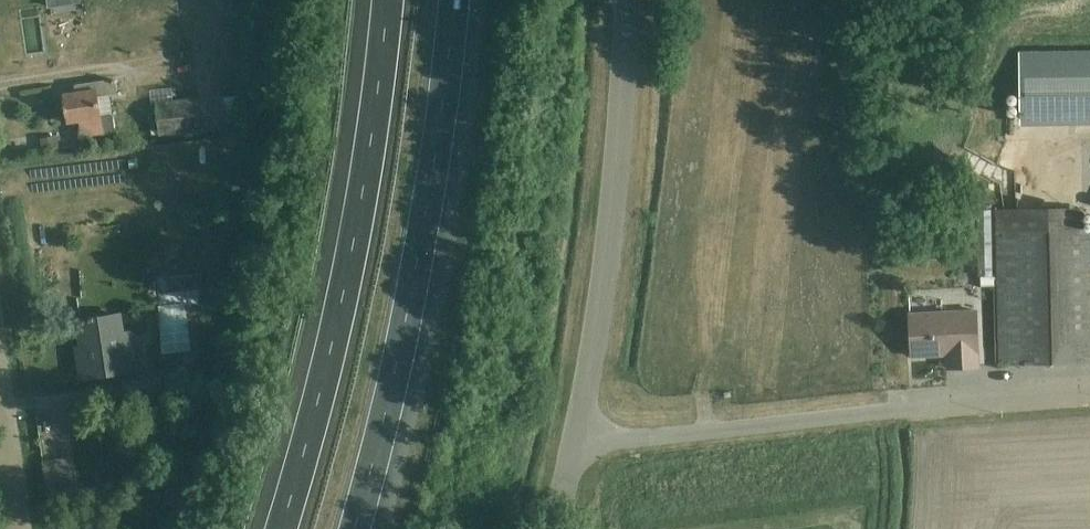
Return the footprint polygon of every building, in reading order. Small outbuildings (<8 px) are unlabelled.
[(24,13),(30,40),(42,37),(36,10),(24,13)] [(1019,51),(1021,126),(1089,124),(1089,50),(1019,51)] [(79,121),(82,136),(115,131),(113,116),(110,94),(118,93),(116,79),(76,85),(77,92),(64,94),(68,123),(79,121)] [(227,129),(227,127),(244,125),(242,94),(224,96),(156,102),(160,135),(227,129)] [(40,137),(42,149),(60,147),(58,135),(40,137)] [(997,232),(1001,366),(1089,363),(1089,230),(1088,209),(997,210),(997,232)] [(992,210),(978,210),(979,276),(982,276),(994,276),(992,210)] [(198,283),(204,283),(203,275),(185,277),(187,290),(198,288),(198,283)] [(995,285),(995,276),(994,276),(982,276),(982,285),(995,285)] [(934,298),(934,287),(900,288),(900,298),(934,298)] [(186,291),(157,292),(157,339),(187,338),(186,291)] [(912,356),(947,355),(957,354),(958,367),(979,366),(978,344),(976,310),(910,314),(912,356)] [(118,314),(81,320),(86,356),(81,357),(84,378),(133,370),(130,350),(124,351),(118,314)] [(125,399),(163,394),(160,374),(122,379),(125,399)]
